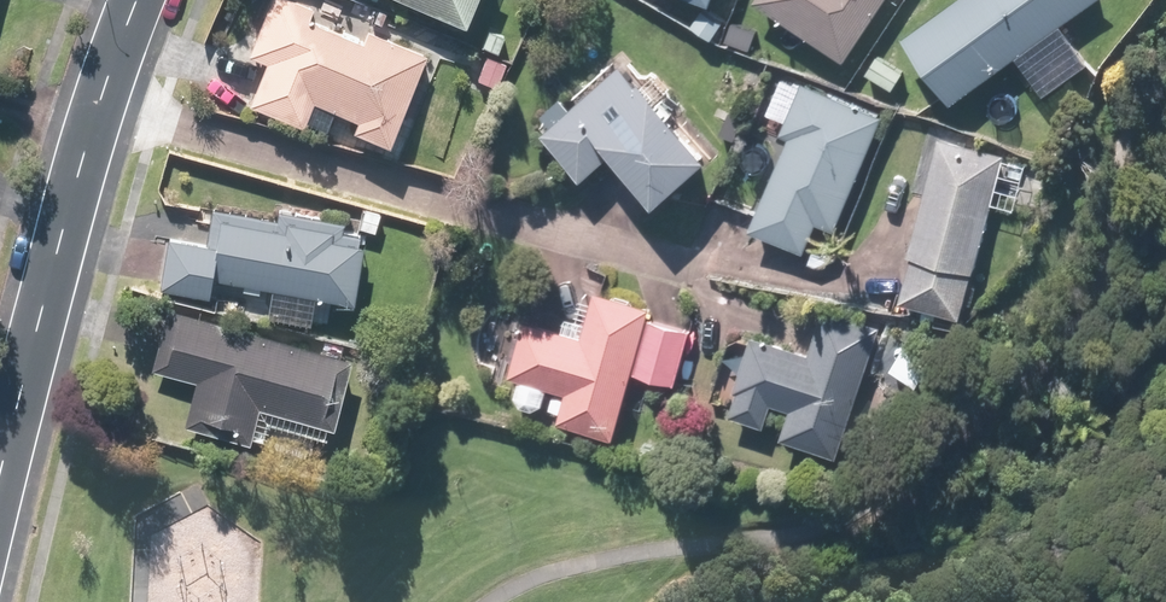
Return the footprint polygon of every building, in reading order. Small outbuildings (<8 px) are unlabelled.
[(364,43),(309,22),(315,8),(295,0),(271,0),(248,57),(265,63),(248,107),(304,129),(314,105),(358,121),(353,134),(390,149),(427,56),(368,32),(364,43)] [(465,27),(476,0),(400,0),(465,27)] [(847,63),(888,0),(757,0),(755,2),(847,63)] [(953,105),(1099,0),(957,0),(905,38),(953,105)] [(621,67),(542,136),(583,182),(613,156),(658,207),(711,161),(642,83),(638,87),(621,67)] [(838,233),(885,117),(804,84),(782,134),(791,138),(751,231),(806,253),(818,225),(838,233)] [(909,258),(912,259),(900,303),(963,319),(974,274),(975,274),(1006,155),(939,138),(909,258)] [(278,209),(276,220),(211,208),(205,246),(169,240),(160,291),(210,300),(213,281),(354,306),(365,246),(357,245),(359,235),(342,232),(344,221),(278,209)] [(653,309),(595,293),(582,338),(525,322),(509,378),(566,394),(558,423),(616,440),(634,374),(677,386),(693,332),(650,320),(653,309)] [(767,429),(774,406),(792,411),(782,441),(838,459),(881,328),(825,310),(810,354),(753,335),(734,392),(738,393),(730,417),(767,429)] [(334,430),(353,357),(168,311),(152,370),(195,381),(183,427),(249,444),(258,410),(334,430)]
